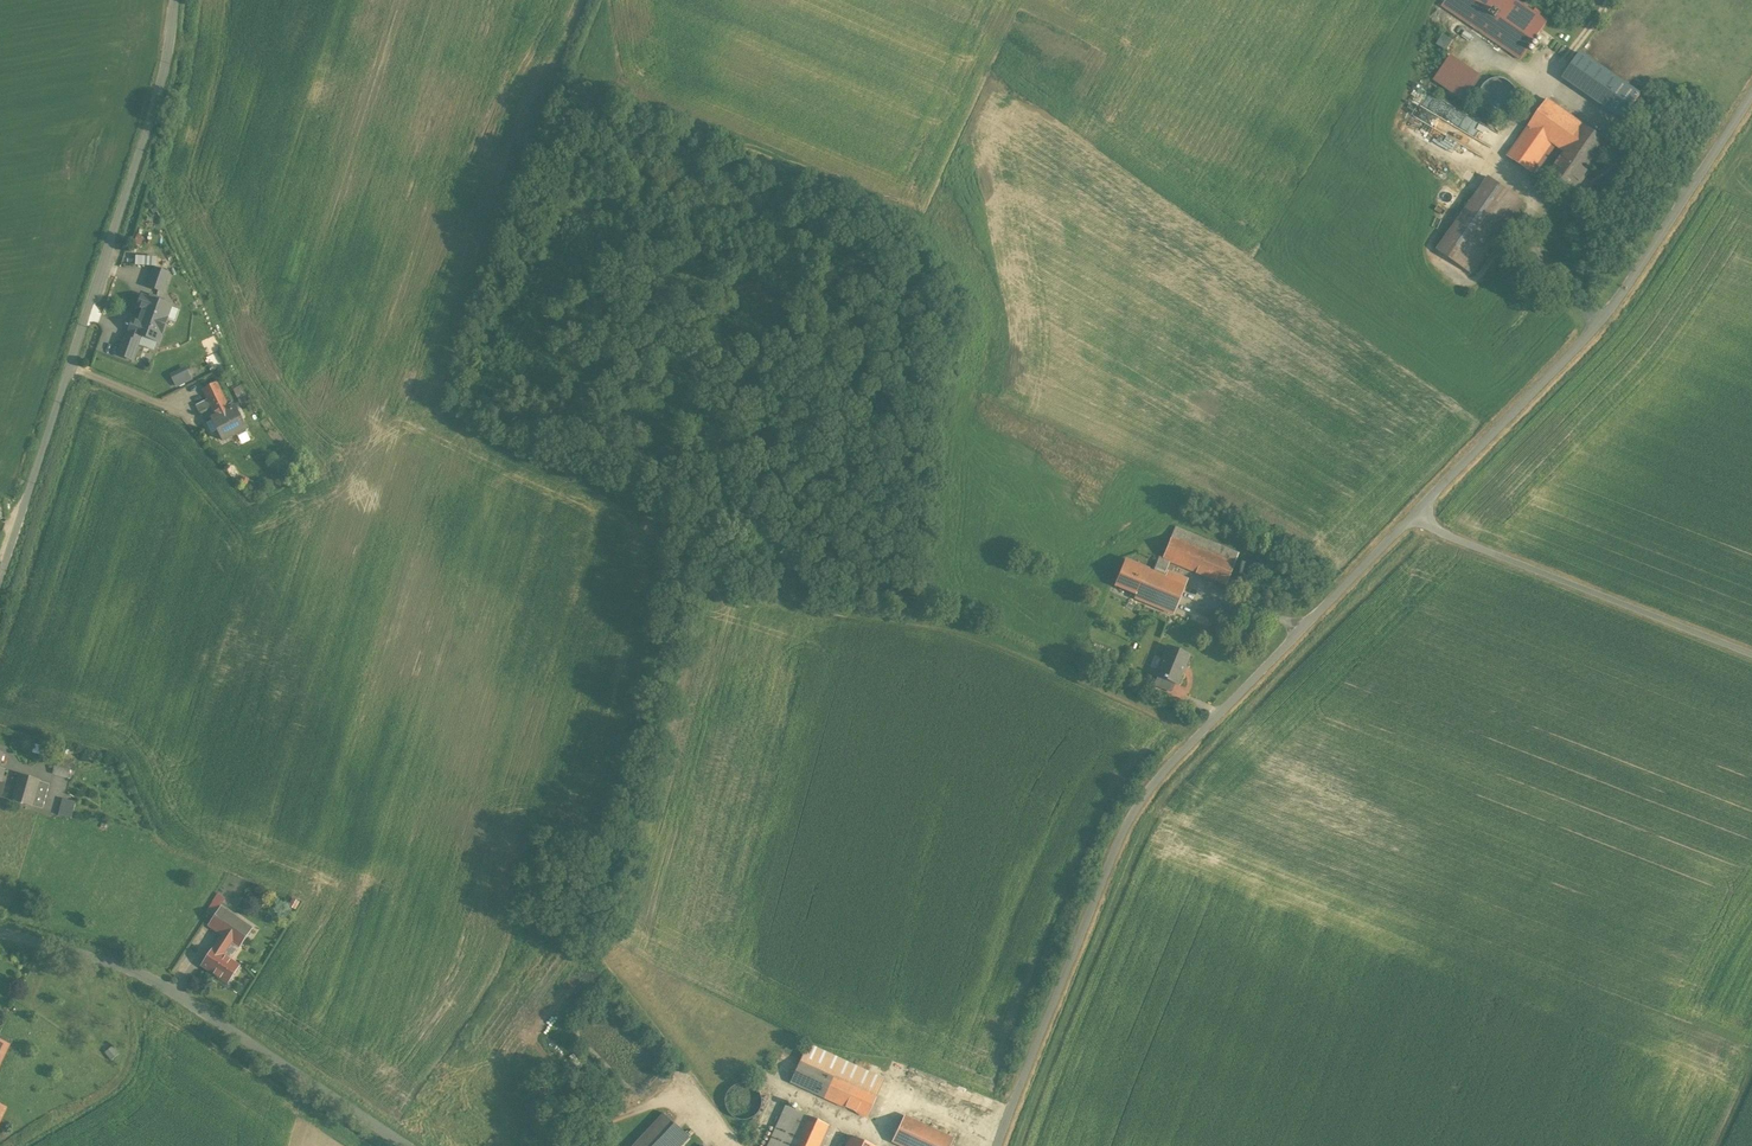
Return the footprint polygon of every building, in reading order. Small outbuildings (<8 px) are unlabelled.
[(1444,5),(1520,58),(1545,22),(1513,0),(1448,0),(1444,5)] [(1639,95),(1579,53),(1562,77),(1623,119),(1639,95)] [(1451,56),(1435,78),(1464,98),(1479,76),(1451,56)] [(1515,103),(1516,96),(1514,89),(1510,84),(1504,80),(1497,79),(1491,80),(1485,84),(1481,90),(1480,97),(1481,104),(1485,110),(1491,114),(1498,115),(1505,113),(1511,109),(1515,103)] [(1493,142),(1499,127),(1426,93),(1419,107),(1493,142)] [(1608,143),(1548,100),(1508,157),(1531,172),(1551,142),(1564,152),(1548,174),(1573,192),(1580,183),(1581,184),(1583,180),(1582,179),(1608,143)] [(1489,178),(1437,250),(1471,274),(1523,202),(1489,178)] [(154,268),(148,286),(161,290),(167,273),(154,268)] [(170,306),(150,299),(146,309),(166,317),(170,306)] [(181,306),(171,303),(170,306),(166,317),(176,320),(181,306)] [(166,317),(146,309),(137,334),(158,341),(158,340),(166,317)] [(176,320),(166,317),(158,340),(168,344),(176,320)] [(138,343),(124,338),(118,355),(132,360),(138,343)] [(176,345),(165,351),(175,369),(186,363),(176,345)] [(173,373),(179,386),(196,378),(190,365),(173,373)] [(216,382),(202,388),(208,399),(221,392),(216,382)] [(243,384),(236,387),(243,402),(250,399),(243,384)] [(228,405),(221,392),(208,399),(212,407),(213,410),(209,412),(223,440),(246,429),(233,402),(228,405)] [(208,399),(195,405),(199,413),(212,407),(208,399)] [(1238,554),(1175,528),(1162,558),(1162,559),(1169,562),(1225,585),(1238,554)] [(1165,577),(1163,576),(1169,562),(1162,559),(1162,558),(1158,557),(1152,572),(1125,560),(1115,586),(1136,594),(1134,598),(1173,614),(1187,579),(1167,571),(1165,577)] [(1168,647),(1156,675),(1158,676),(1155,683),(1156,685),(1170,691),(1172,690),(1175,683),(1176,684),(1180,674),(1181,674),(1183,673),(1185,668),(1185,666),(1184,665),(1188,655),(1168,647)] [(72,762),(59,759),(55,773),(68,776),(72,762)] [(38,779),(20,774),(12,801),(31,806),(38,780),(38,779)] [(49,784),(38,780),(31,806),(42,809),(49,784)] [(61,814),(74,817),(79,801),(65,797),(61,814)] [(253,928),(221,906),(209,925),(222,934),(233,941),(241,946),(253,928)] [(571,922),(557,918),(555,928),(569,931),(571,922)] [(222,934),(201,965),(228,982),(239,965),(224,955),(233,941),(222,934)] [(0,1039),(0,1064),(10,1044),(0,1039)] [(883,1079),(807,1044),(800,1060),(876,1095),(883,1079)] [(108,1051),(113,1059),(121,1053),(116,1046),(108,1051)] [(876,1095),(800,1060),(790,1081),(866,1116),(876,1095)] [(760,1108),(761,1101),(760,1094),(756,1088),(750,1084),(743,1083),(735,1084),(729,1088),(726,1094),(724,1101),(726,1108),(730,1114),(736,1118),(743,1120),(750,1118),(756,1114),(760,1108)] [(767,1145),(791,1145),(805,1115),(785,1105),(767,1145)] [(632,1145),(680,1145),(689,1137),(663,1113),(632,1145)] [(791,1145),(817,1145),(827,1125),(805,1115),(791,1145)] [(903,1115),(891,1141),(901,1145),(949,1145),(952,1138),(903,1115)] [(845,1145),(874,1145),(850,1135),(845,1145)]
